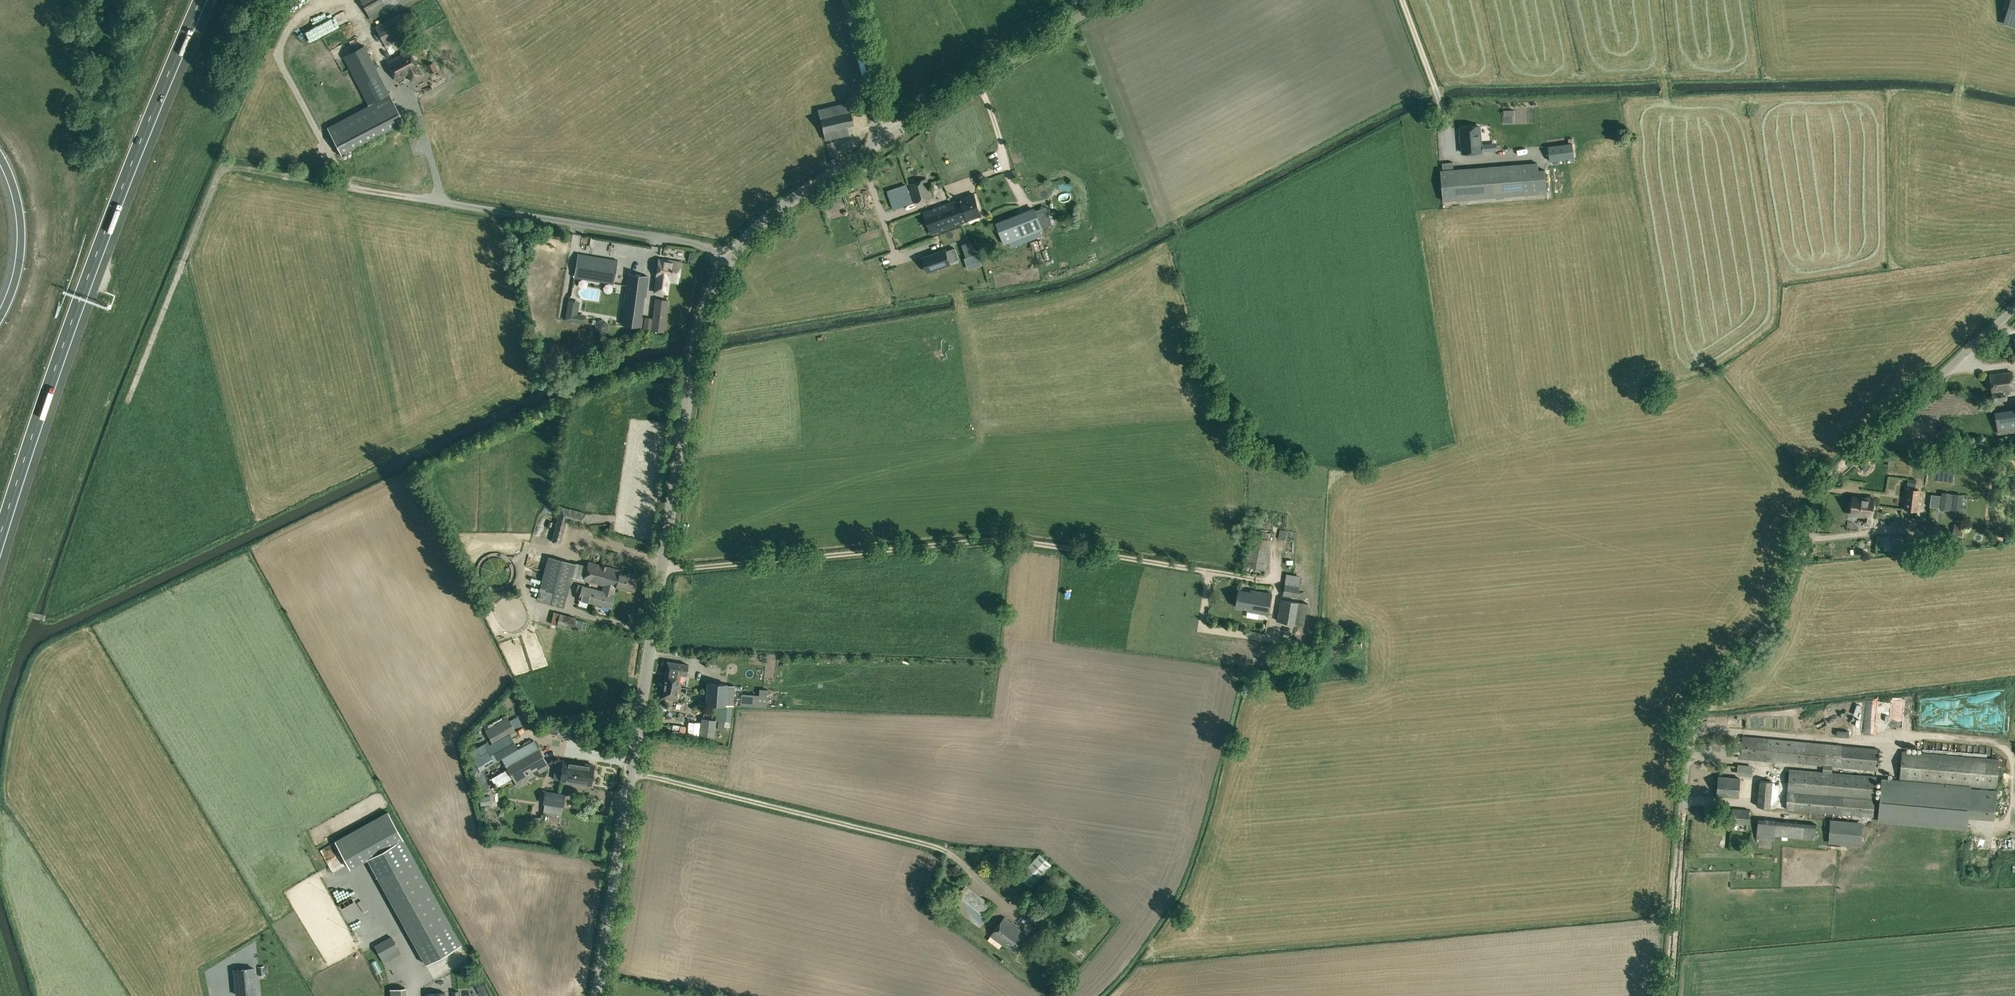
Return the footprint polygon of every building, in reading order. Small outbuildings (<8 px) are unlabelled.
[(373,20),(410,0),(362,0),(373,20)] [(2003,24),(2014,27),(2014,0),(2010,0),(2003,24)] [(411,34),(399,12),(375,26),(385,45),(406,33),(407,36),(411,34)] [(342,56),(368,104),(390,93),(365,45),(342,56)] [(411,80),(421,74),(418,68),(408,49),(400,53),(401,54),(387,62),(396,79),(408,73),(411,80)] [(426,65),(430,73),(437,69),(433,61),(426,65)] [(327,127),(342,154),(405,121),(390,94),(327,127)] [(849,134),(847,126),(854,125),(850,111),(848,103),(819,110),(821,118),(824,132),(825,132),(827,140),(849,134)] [(1481,152),(1479,126),(1461,127),(1463,153),(1481,152)] [(827,144),(830,155),(830,157),(837,155),(833,142),(827,144)] [(1567,146),(1546,149),(1547,159),(1568,156),(1567,146)] [(1454,173),(1454,171),(1453,162),(1442,163),(1443,174),(1454,173)] [(1442,200),(1540,193),(1547,193),(1545,169),(1538,169),(1537,164),(1454,171),(1454,173),(1443,174),(1440,175),(1442,200)] [(914,203),(933,197),(928,178),(908,184),(914,203)] [(924,211),(933,239),(940,237),(943,245),(973,235),(968,220),(981,216),(974,194),(961,198),(924,211)] [(1041,221),(1037,211),(1036,207),(998,221),(1006,242),(1043,227),(1041,221)] [(1030,242),(1033,251),(1039,249),(1037,240),(1030,242)] [(970,243),(961,246),(965,259),(975,255),(970,243)] [(945,249),(922,257),(927,272),(929,271),(930,273),(938,271),(937,268),(950,264),(945,249)] [(574,278),(614,284),(618,259),(578,253),(574,278)] [(658,258),(655,280),(653,293),(668,294),(670,281),(678,282),(681,261),(658,258)] [(649,276),(627,273),(620,324),(642,327),(643,317),(641,316),(644,296),(646,297),(649,276)] [(664,332),(668,300),(655,298),(653,318),(644,317),(643,329),(664,332)] [(587,315),(578,314),(580,302),(569,300),(566,320),(586,323),(587,315)] [(609,329),(609,324),(606,321),(601,321),(597,324),(597,329),(601,333),(606,333),(609,329)] [(2004,391),(2014,389),(2013,388),(2014,387),(2014,378),(2012,378),(2011,371),(1989,374),(1992,392),(1993,402),(2005,400),(2004,391)] [(1927,464),(1944,466),(1945,455),(1928,453),(1927,464)] [(1907,489),(1904,508),(1917,510),(1919,490),(1907,489)] [(1950,496),(1950,494),(1942,493),(1942,496),(1931,495),(1930,507),(1940,508),(1940,509),(1948,510),(1948,507),(1952,508),(1952,510),(1960,511),(1962,495),(1954,494),(1953,497),(1950,496)] [(1870,524),(1872,512),(1874,498),(1867,497),(1867,498),(1853,496),(1850,515),(1863,517),(1863,523),(1870,524)] [(561,506),(552,541),(560,544),(566,521),(582,526),(586,513),(561,506)] [(1952,535),(1962,536),(1963,524),(1953,523),(1952,535)] [(1911,547),(1926,549),(1927,539),(1922,539),(1922,540),(1912,539),(1912,537),(1905,536),(1903,550),(1910,551),(1911,547)] [(564,607),(566,599),(576,564),(548,556),(537,600),(564,607)] [(603,585),(616,588),(616,587),(618,587),(618,589),(621,589),(623,588),(633,591),(637,575),(620,571),(621,569),(588,560),(583,580),(603,585)] [(1300,585),(1285,583),(1283,596),(1297,598),(1300,585)] [(578,599),(609,607),(612,608),(615,594),(616,588),(603,585),(602,590),(582,585),(578,584),(576,591),(580,592),(578,599)] [(1251,589),(1251,591),(1239,589),(1236,607),(1248,609),(1247,611),(1268,615),(1272,593),(1251,589)] [(1308,603),(1280,599),(1276,620),(1305,625),(1308,603)] [(717,664),(718,655),(710,654),(709,663),(717,664)] [(667,661),(663,684),(681,686),(681,682),(679,682),(680,674),(687,675),(688,664),(667,661)] [(707,682),(706,693),(705,703),(726,705),(727,695),(727,684),(707,682)] [(681,686),(663,684),(661,697),(676,699),(677,690),(680,691),(681,686)] [(740,706),(760,707),(760,695),(767,695),(767,689),(759,689),(759,695),(741,693),(740,706)] [(730,721),(732,707),(717,705),(715,720),(718,720),(717,729),(723,729),(724,720),(730,721)] [(1879,712),(1873,712),(1874,727),(1882,727),(1881,706),(1879,706),(1879,712)] [(519,720),(524,730),(534,725),(529,715),(519,720)] [(698,735),(706,736),(714,737),(716,720),(700,718),(698,735)] [(583,722),(571,739),(579,744),(591,727),(583,722)] [(569,735),(570,728),(543,725),(542,733),(557,735),(557,734),(569,735)] [(1738,754),(1738,757),(1876,770),(1878,748),(1743,736),(1741,754),(1738,754)] [(547,763),(539,749),(534,741),(503,758),(510,771),(516,780),(547,763)] [(1992,818),(1995,788),(1998,759),(1902,750),(1899,780),(1884,778),(1880,821),(1967,828),(1968,816),(1992,818)] [(590,784),(593,765),(564,760),(561,780),(590,784)] [(1792,808),(1794,809),(1872,816),(1876,776),(1789,768),(1787,791),(1786,809),(1792,810),(1792,808)] [(1739,778),(1719,776),(1717,795),(1738,797),(1739,778)] [(1757,806),(1771,807),(1771,801),(1779,801),(1781,781),(1759,780),(1757,806)] [(565,793),(544,790),(542,803),(563,806),(565,793)] [(486,796),(479,797),(480,805),(488,804),(486,796)] [(1731,823),(1748,824),(1750,809),(1732,808),(1731,823)] [(1814,839),(1816,827),(1816,823),(1758,818),(1756,839),(1774,841),(1775,836),(1814,839)] [(1863,824),(1832,822),(1830,832),(1830,839),(1861,842),(1863,824)] [(412,856),(403,840),(368,859),(377,876),(412,856)] [(1019,876),(1031,887),(1051,865),(1039,853),(1019,876)] [(461,944),(412,856),(377,876),(425,964),(461,944)] [(979,927),(995,906),(966,884),(950,904),(979,927)] [(1029,935),(1005,917),(991,935),(1015,954),(1029,935)] [(1037,944),(1047,933),(1041,927),(1031,938),(1037,944)] [(391,937),(374,945),(381,958),(390,953),(392,958),(400,953),(391,937)] [(255,993),(253,968),(234,970),(236,994),(255,993)]
